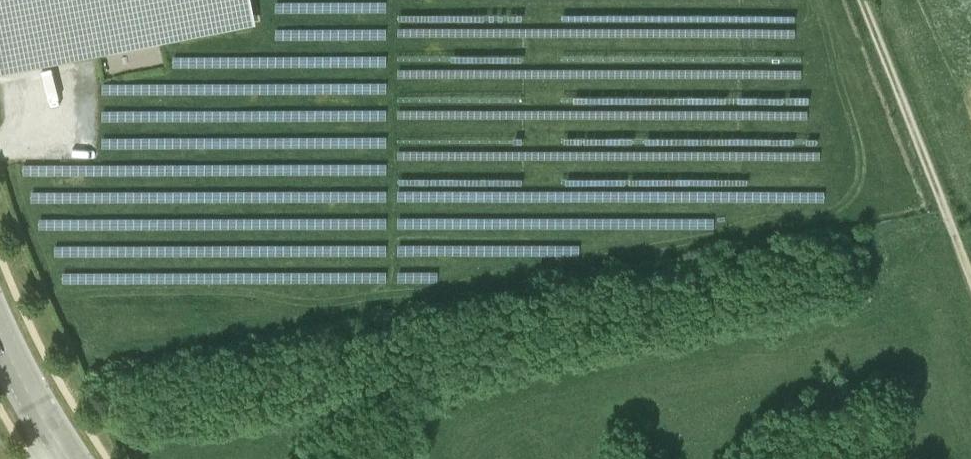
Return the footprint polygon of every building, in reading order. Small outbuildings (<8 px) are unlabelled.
[(247,0),(0,0),(0,74),(252,27),(247,0)]
